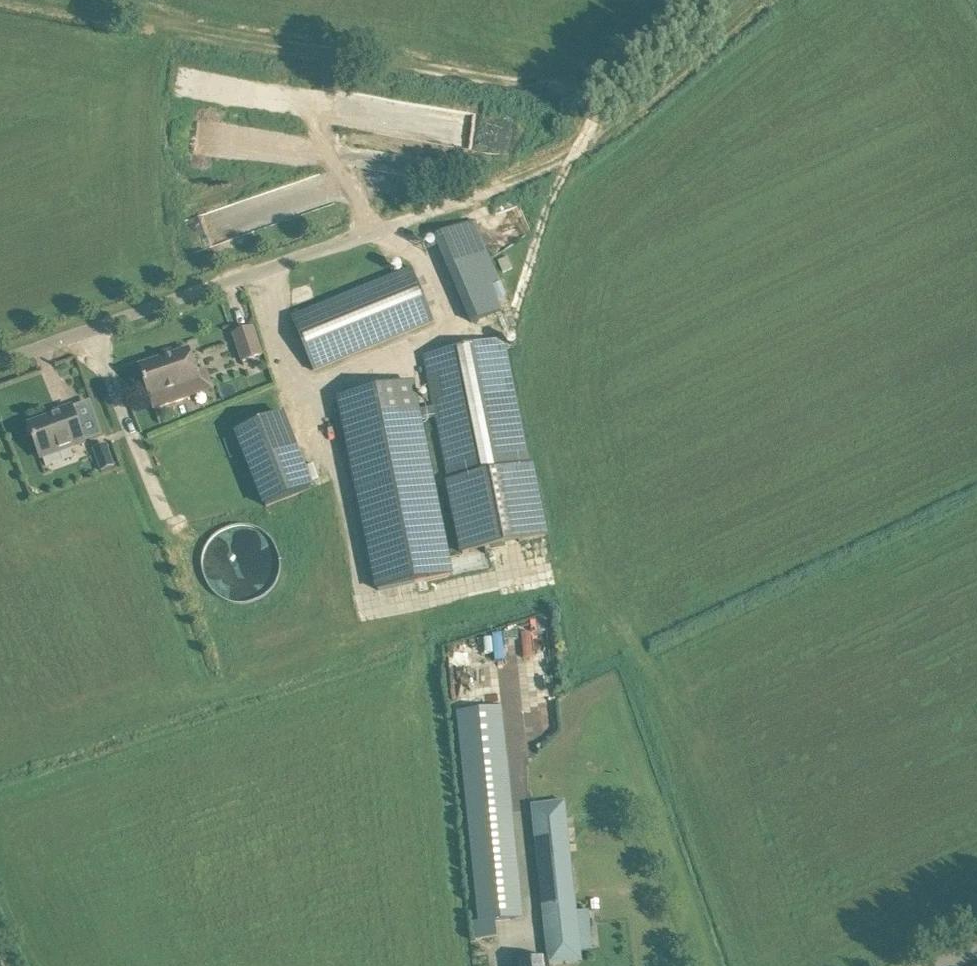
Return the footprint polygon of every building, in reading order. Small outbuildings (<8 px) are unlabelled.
[(514,150),(517,121),(473,115),(469,145),(514,150)] [(493,313),(488,302),(497,299),(491,284),(498,281),(472,220),(435,236),(472,322),(493,313)] [(507,254),(497,258),(502,270),(512,266),(507,254)] [(314,371),(434,321),(412,268),(292,318),(314,371)] [(501,282),(493,285),(500,300),(507,296),(501,282)] [(263,354),(254,328),(233,335),(243,361),(263,354)] [(418,411),(420,421),(437,417),(449,481),(448,481),(463,553),(546,537),(531,464),(529,465),(504,339),(424,355),(435,407),(418,411)] [(190,350),(140,367),(154,409),(187,398),(184,389),(201,383),(190,350)] [(418,411),(412,382),(339,397),(378,590),(451,575),(420,421),(418,411)] [(58,415),(29,425),(41,458),(85,443),(72,407),(57,412),(58,415)] [(266,506),(312,489),(282,413),(237,431),(266,506)] [(115,466),(107,443),(94,448),(103,470),(115,466)] [(199,539),(217,606),(282,589),(264,522),(199,539)] [(501,705),(457,710),(479,921),(474,922),(476,940),(498,938),(496,921),(523,918),(501,705)] [(564,800),(533,804),(538,858),(547,941),(579,937),(576,911),(574,894),(570,854),(569,847),(568,839),(564,800)]
